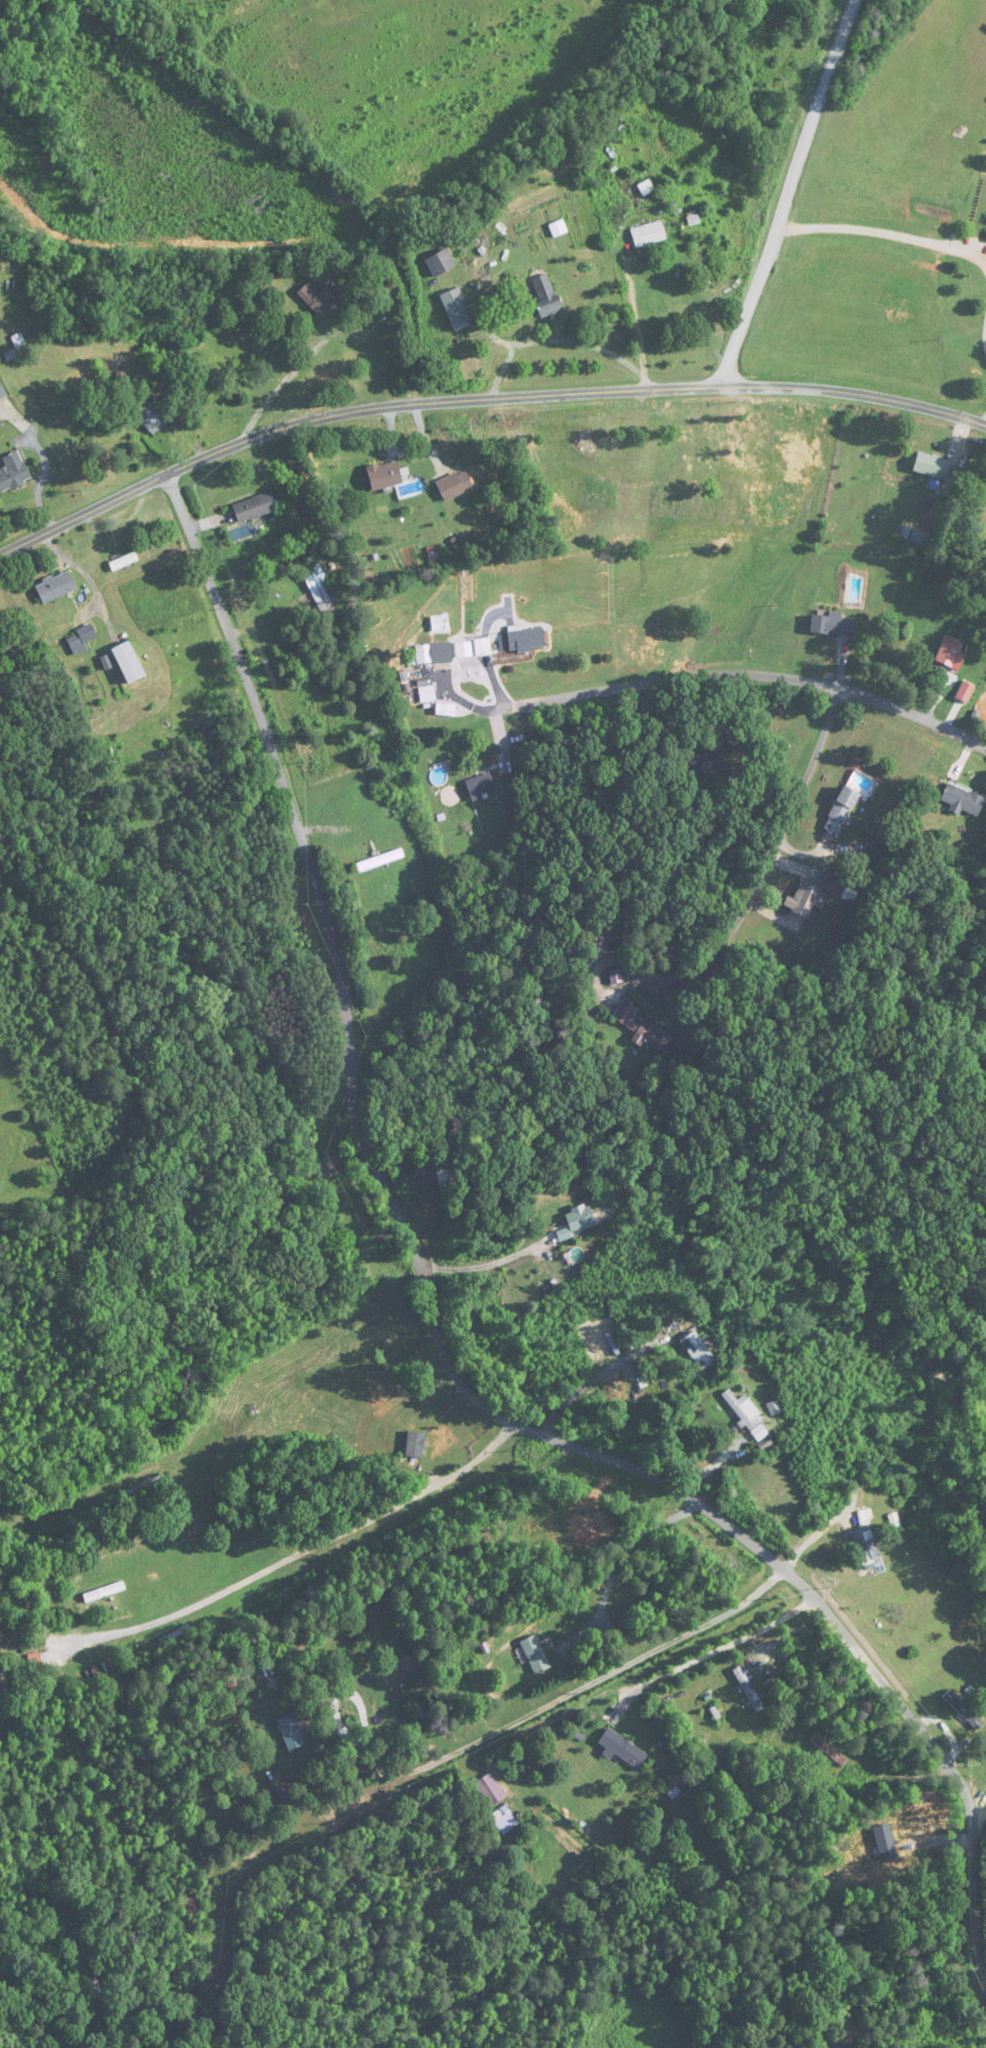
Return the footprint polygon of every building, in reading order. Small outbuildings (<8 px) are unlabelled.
[(631,230),(637,249),(668,239),(662,220),(631,230)] [(434,278),(456,266),(446,249),(424,260),(434,278)] [(530,280),(542,318),(562,311),(550,273),(530,280)] [(328,284),(318,293),(308,282),(297,294),(319,315),(339,295),(328,284)] [(440,295),(455,332),(474,324),(459,287),(440,295)] [(151,396),(133,410),(153,436),(171,422),(151,396)] [(0,471),(0,492),(30,482),(21,451),(2,458),(6,469),(0,471)] [(951,460),(919,452),(913,472),(945,481),(951,460)] [(402,485),(399,462),(368,466),(371,490),(402,485)] [(466,471),(437,481),(443,501),(473,490),(466,471)] [(239,524),(278,510),(272,492),(232,505),(239,524)] [(110,564),(113,572),(138,560),(134,553),(110,564)] [(320,616),(339,608),(321,564),(302,572),(320,616)] [(44,605),(77,588),(68,570),(35,587),(44,605)] [(810,634),(853,638),(855,620),(841,619),(841,613),(829,611),(829,616),(812,614),(810,634)] [(448,631),(446,617),(431,619),(433,632),(448,631)] [(66,635),(72,650),(98,640),(92,624),(66,635)] [(507,633),(511,655),(547,649),(543,627),(507,633)] [(963,643),(946,636),(934,662),(959,672),(966,655),(959,652),(963,643)] [(146,676),(129,641),(111,650),(128,685),(146,676)] [(452,664),(451,643),(415,645),(416,666),(452,664)] [(955,699),(967,704),(976,686),(964,680),(955,699)] [(419,688),(420,703),(435,701),(434,686),(419,688)] [(465,781),(471,799),(496,791),(490,773),(465,781)] [(948,783),(940,802),(979,817),(985,798),(948,783)] [(860,794),(845,786),(822,827),(838,836),(860,794)] [(356,864),(359,873),(405,858),(402,849),(356,864)] [(587,931),(587,952),(612,952),(612,931),(587,931)] [(612,1019),(636,1032),(633,1039),(663,1055),(674,1034),(645,1018),(644,1020),(635,1015),(640,1007),(623,999),(612,1019)] [(458,1183),(451,1160),(434,1165),(441,1188),(458,1183)] [(575,1232),(594,1226),(586,1204),(567,1211),(575,1232)] [(680,1342),(701,1370),(715,1360),(694,1331),(680,1342)] [(723,1394),(755,1443),(769,1434),(748,1400),(740,1405),(730,1389),(723,1394)] [(423,1459),(425,1433),(407,1432),(405,1458),(423,1459)] [(872,1524),(870,1510),(858,1512),(861,1527),(872,1524)] [(884,1563),(875,1538),(865,1541),(861,1530),(849,1535),(863,1571),(884,1563)] [(128,1594),(127,1586),(87,1591),(88,1599),(128,1594)] [(535,1674),(550,1667),(535,1634),(520,1641),(535,1674)] [(753,1706),(761,1702),(740,1666),(732,1671),(753,1706)] [(953,1706),(973,1727),(981,1719),(960,1699),(953,1706)] [(288,1751),(305,1745),(293,1713),(276,1719),(288,1751)] [(638,1769),(648,1755),(608,1727),(598,1742),(638,1769)] [(841,1768),(847,1761),(816,1733),(810,1740),(841,1768)] [(520,1823),(501,1798),(485,1810),(503,1835),(520,1823)] [(831,2047),(853,2047),(853,2046),(819,2036),(817,2044),(831,2047)]
